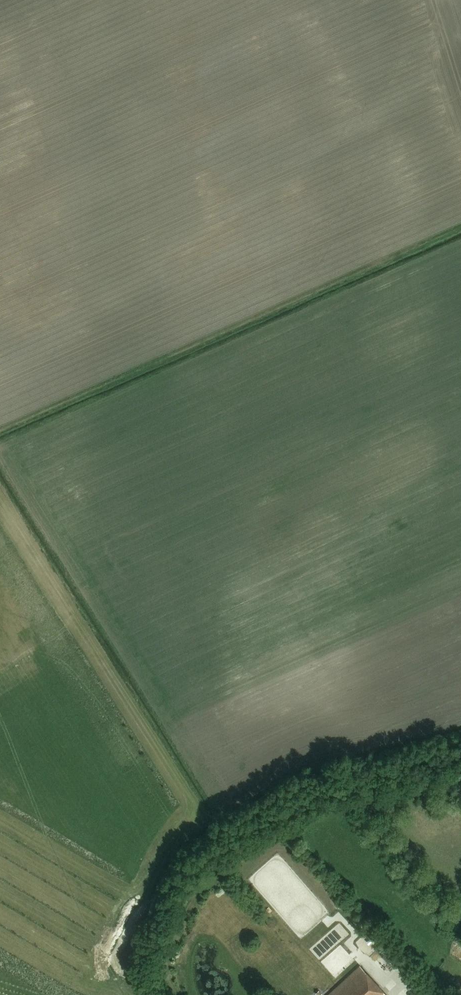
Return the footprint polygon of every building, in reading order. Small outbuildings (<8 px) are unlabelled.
[(429,877),(424,884),(435,892),(440,885),(429,877)] [(360,967),(328,994),(385,994),(360,967)] [(302,979),(298,985),(303,988),(307,983),(302,979)]
